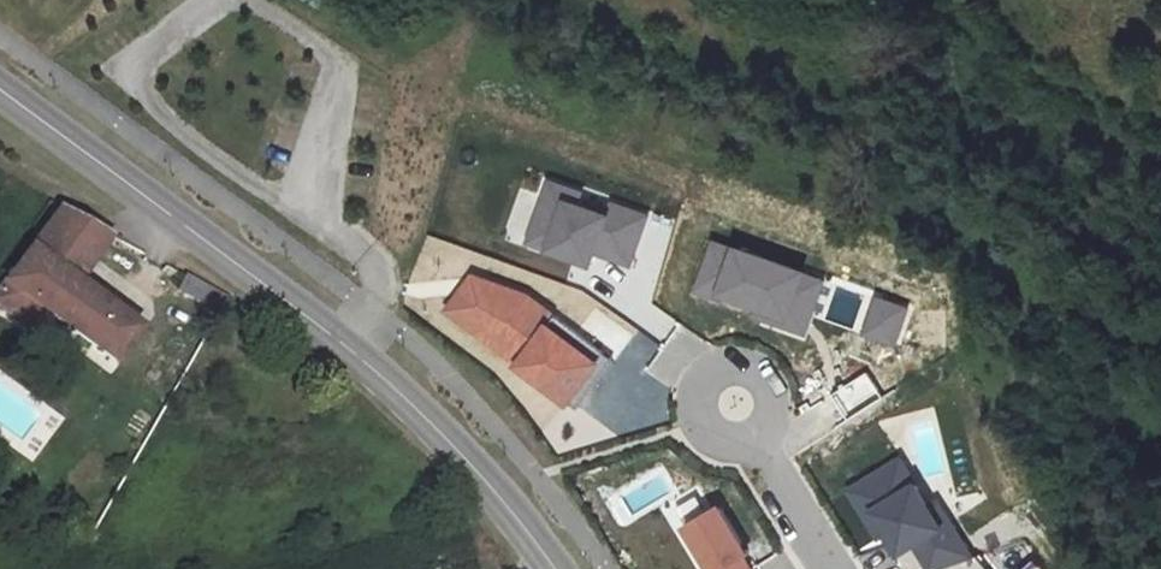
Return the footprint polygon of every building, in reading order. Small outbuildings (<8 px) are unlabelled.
[(573,181),(541,170),(519,230),(581,252),(586,240),(620,252),(637,204),(602,192),(598,204),(569,193),(573,181)] [(105,231),(56,203),(0,283),(106,355),(133,320),(75,279),(105,231)] [(739,240),(737,245),(715,238),(700,281),(724,290),(726,285),(771,301),(787,307),(803,263),(739,240)] [(787,307),(771,301),(766,313),(801,325),(821,269),(803,263),(787,307)] [(468,267),(457,287),(450,283),(432,317),(564,391),(593,338),(516,285),(468,267)] [(214,310),(221,297),(178,272),(170,285),(214,310)] [(889,332),(901,298),(872,288),(860,323),(889,332)] [(593,338),(564,391),(576,398),(605,345),(593,338)] [(850,422),(883,401),(863,370),(830,392),(850,422)] [(22,436),(37,414),(0,387),(0,421),(22,436)] [(936,512),(929,517),(916,497),(886,450),(849,473),(836,482),(853,508),(866,499),(879,520),(892,541),(907,532),(924,559),(928,557),(936,568),(989,568),(963,544),(958,546),(936,512)] [(679,514),(694,504),(685,489),(670,498),(679,514)] [(929,517),(936,512),(924,492),(916,497),(929,517)] [(736,544),(741,541),(712,494),(694,504),(679,514),(677,515),(711,568),(751,568),(736,544)] [(866,499),(853,508),(866,528),(879,520),(866,499)]
